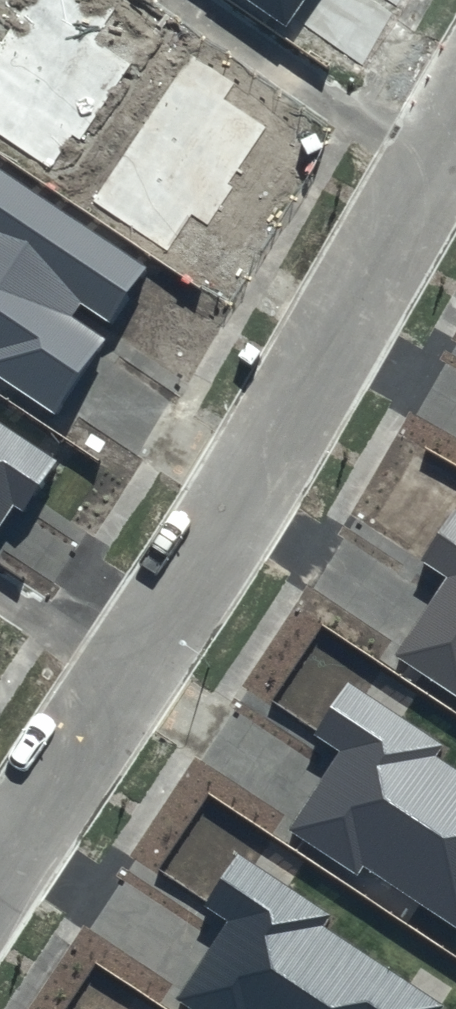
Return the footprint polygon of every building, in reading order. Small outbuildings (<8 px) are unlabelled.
[(129,63),(96,41),(123,0),(2,0),(0,0),(0,137),(47,169),(71,134),(78,139),(129,63)] [(285,26),(303,0),(248,0),(285,26)] [(235,82),(191,53),(91,201),(167,252),(191,215),(207,225),(233,187),(228,184),(266,127),(223,99),(235,82)] [(0,168),(0,379),(56,416),(106,340),(70,317),(80,301),(111,322),(148,266),(0,168)] [(0,421),(0,524),(12,506),(24,514),(60,460),(0,421)] [(453,509),(419,559),(446,577),(393,656),(455,698),(455,511),(453,509)] [(346,682),(311,733),(339,751),(286,829),(356,876),(365,863),(455,924),(455,769),(435,755),(441,746),(346,682)] [(234,852),(200,903),(227,921),(174,1000),(187,1008),(441,1008),(443,1006),(323,926),(330,917),(234,852)]
